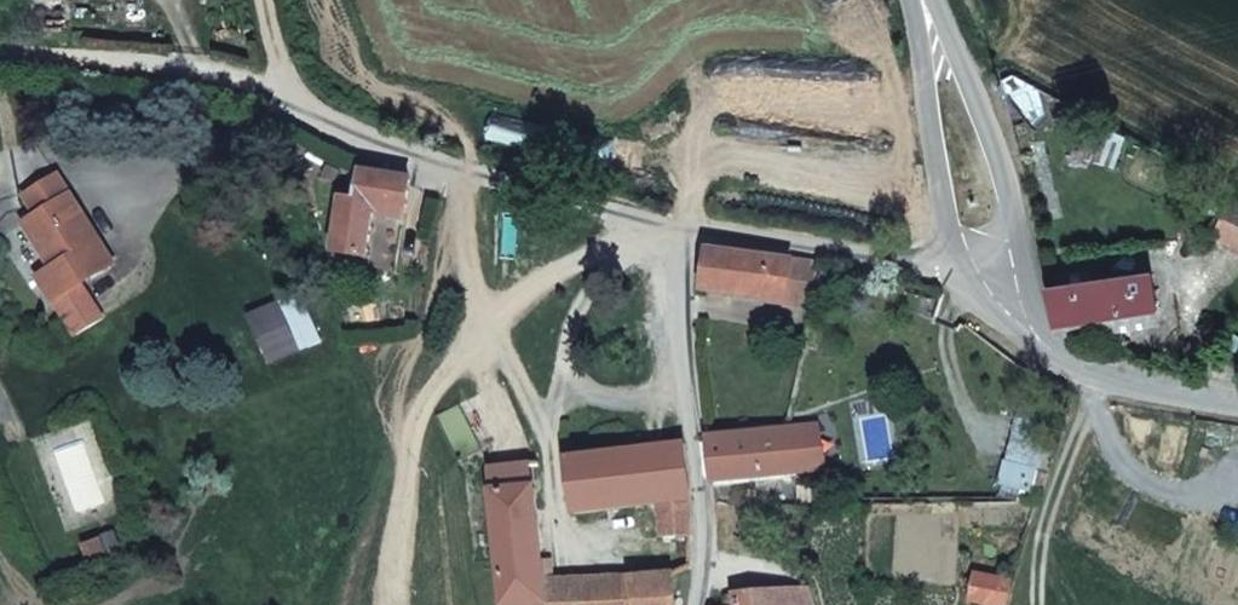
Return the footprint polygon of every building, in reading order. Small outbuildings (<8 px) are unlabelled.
[(427,182),(373,171),(372,199),(354,195),(344,253),(389,261),(399,218),(420,222),(427,182)] [(1213,174),(1191,215),(1237,239),(1237,187),(1213,174)] [(61,176),(28,199),(36,217),(26,225),(57,268),(41,278),(84,339),(118,321),(92,273),(118,254),(61,176)] [(807,256),(720,251),(709,295),(804,302),(807,256)] [(279,263),(227,287),(252,341),(305,317),(279,263)] [(1164,266),(1059,280),(1073,327),(1176,320),(1164,266)] [(827,426),(712,442),(725,487),(806,480),(806,458),(839,453),(827,426)] [(691,443),(579,462),(591,522),(663,514),(661,538),(694,535),(690,508),(705,502),(691,443)] [(505,494),(520,604),(686,604),(681,572),(562,581),(550,490),(505,494)] [(979,572),(977,603),(988,604),(1015,604),(1018,580),(979,572)] [(740,599),(741,604),(821,604),(819,588),(740,599)]
